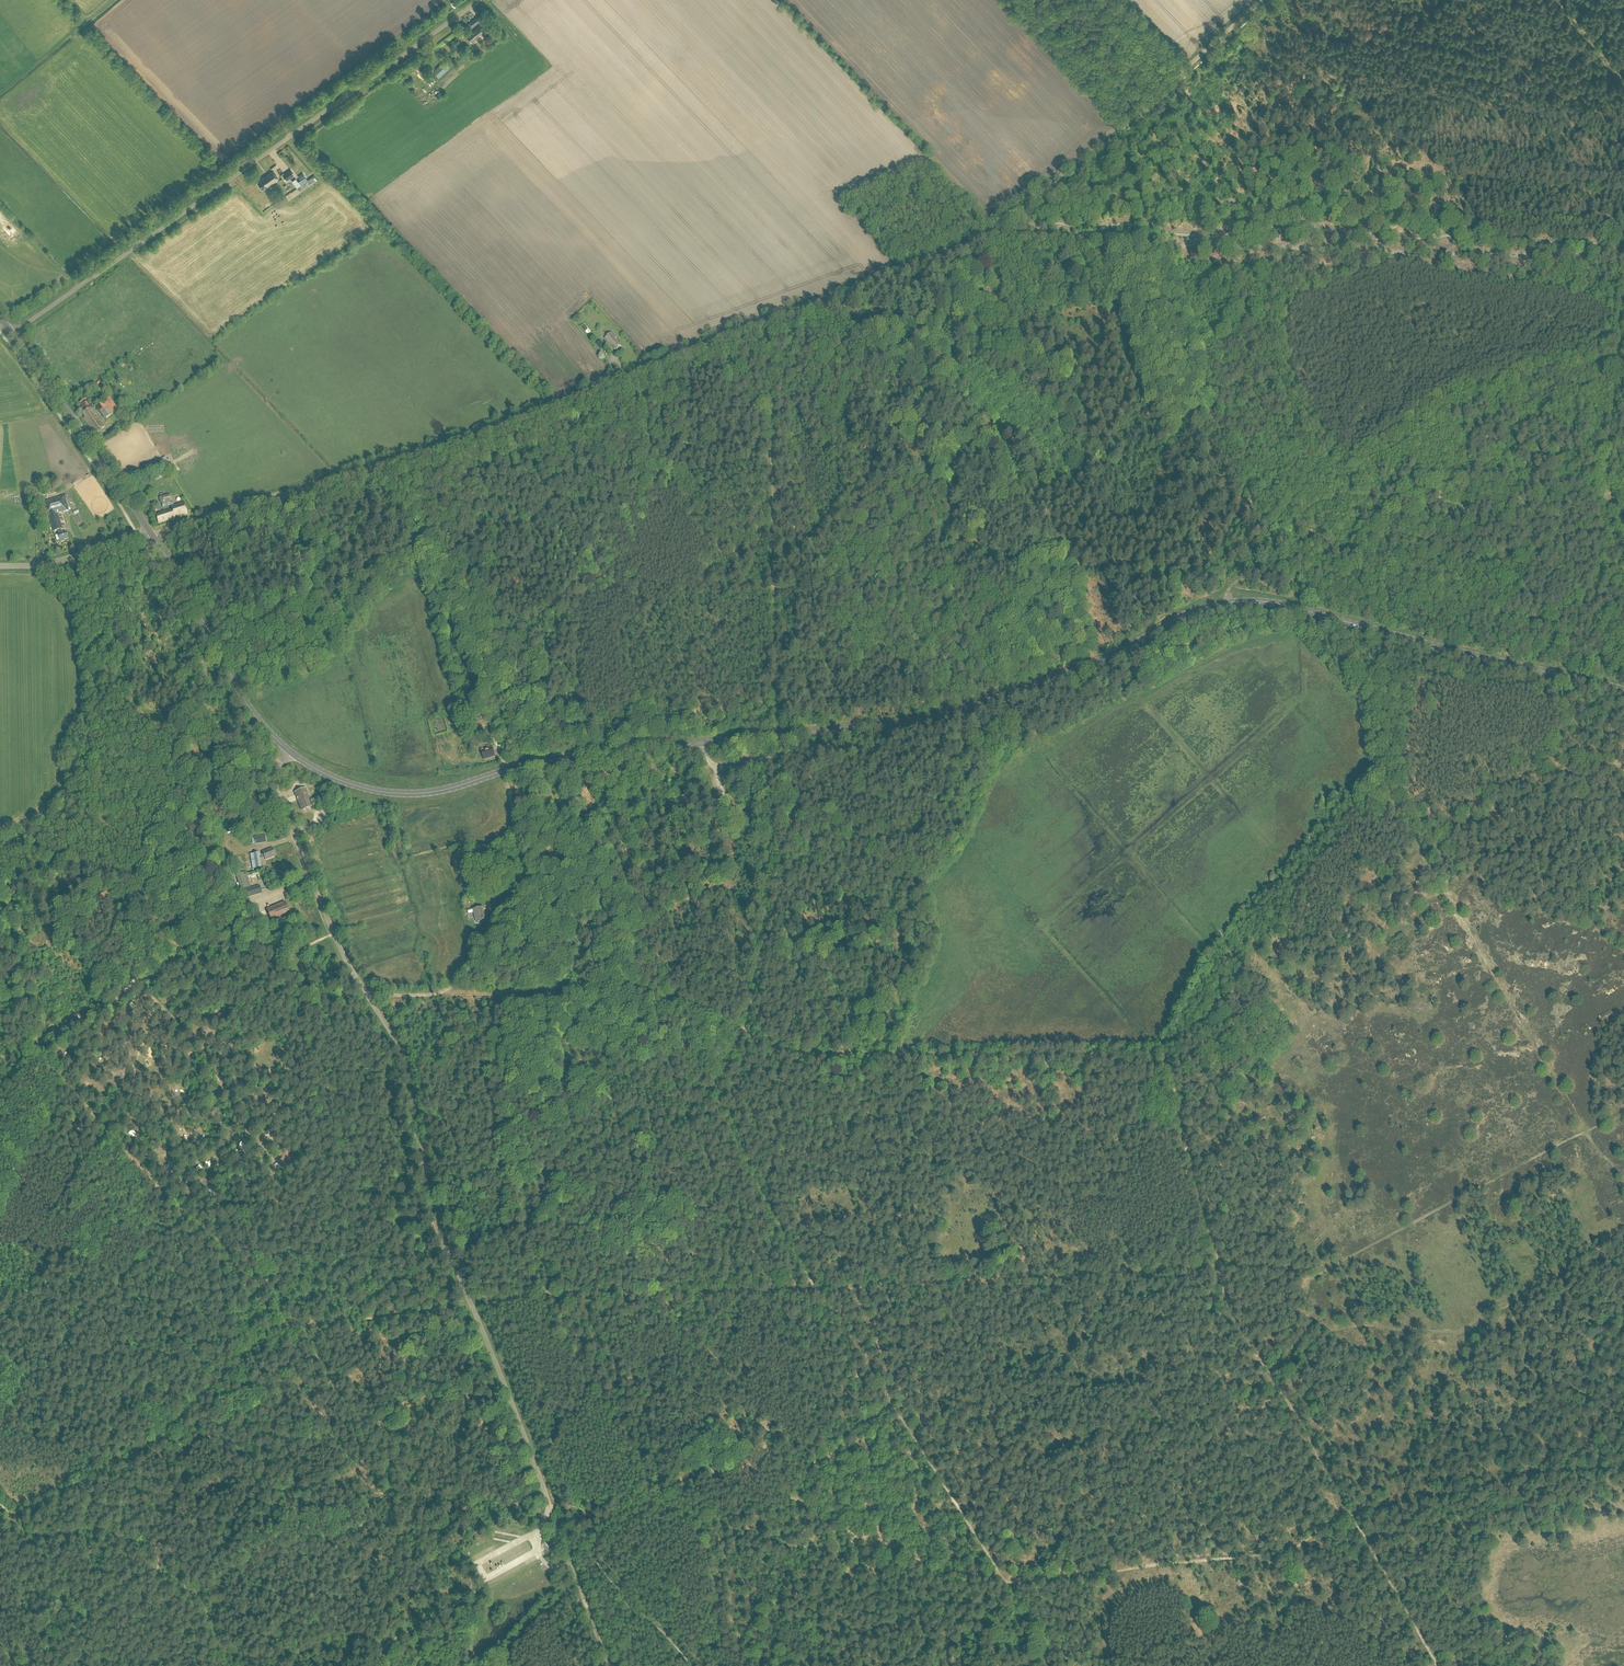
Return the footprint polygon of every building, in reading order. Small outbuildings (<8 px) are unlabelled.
[(469,23),(472,27),(479,21),(481,24),(486,21),(480,14),(477,17),(469,23)] [(472,43),(485,32),(480,26),(474,31),(474,32),(472,33),(471,32),(467,35),(468,36),(467,37),(472,43)] [(433,71),(439,77),(451,66),(446,60),(433,71)] [(290,169),(283,175),(286,180),(294,174),(290,169)] [(261,179),(257,182),(262,189),(265,186),(265,187),(276,180),(278,178),(272,170),(266,174),(267,175),(265,176),(264,175),(260,178),(261,179)] [(577,325),(572,328),(574,333),(580,331),(577,325)] [(617,350),(621,347),(615,339),(617,338),(612,333),(605,339),(614,350),(616,349),(617,350)] [(589,338),(585,340),(591,351),(595,349),(589,338)] [(596,344),(600,350),(605,347),(601,341),(596,344)] [(96,407),(101,415),(105,420),(118,411),(109,398),(96,407)] [(84,420),(94,435),(105,428),(86,401),(80,405),(85,413),(82,414),(85,419),(84,420)] [(80,429),(84,427),(79,414),(74,416),(80,429)] [(163,471),(154,476),(156,480),(165,475),(163,471)] [(58,535),(56,536),(55,537),(56,541),(57,541),(60,540),(60,541),(61,541),(61,543),(64,542),(64,540),(68,539),(66,532),(62,533),(61,530),(62,529),(58,514),(69,511),(68,508),(64,496),(42,502),(45,513),(47,512),(53,532),(57,531),(59,535),(58,535)] [(163,505),(163,508),(172,505),(170,496),(159,499),(161,504),(163,505)] [(178,518),(187,516),(183,503),(171,507),(172,510),(157,514),(157,516),(156,517),(158,524),(174,519),(174,518),(177,517),(178,518)] [(487,747),(488,749),(481,751),(484,760),(495,757),(491,746),(487,747)] [(294,793),(301,811),(312,807),(305,788),(294,793)] [(255,844),(266,842),(265,836),(254,837),(255,844)] [(261,868),(260,859),(264,857),(266,860),(275,857),(272,848),(262,852),(263,855),(259,856),(259,853),(250,854),(250,855),(252,869),(252,870),(261,868)] [(240,867),(248,867),(248,852),(239,853),(240,867)] [(236,876),(240,890),(248,888),(243,873),(236,876)] [(244,890),(246,898),(261,894),(259,886),(244,890)] [(267,910),(271,920),(276,918),(289,913),(285,903),(276,906),(267,910)] [(484,916),(482,907),(474,909),(476,917),(474,917),(475,923),(487,920),(485,915),(484,916)] [(224,1012),(216,1017),(219,1021),(226,1016),(224,1012)] [(1295,1121),(1286,1127),(1289,1132),(1298,1127),(1295,1121)] [(80,1122),(72,1127),(75,1131),(82,1126),(80,1122)] [(528,1566),(531,1570),(542,1565),(540,1560),(528,1566)]
